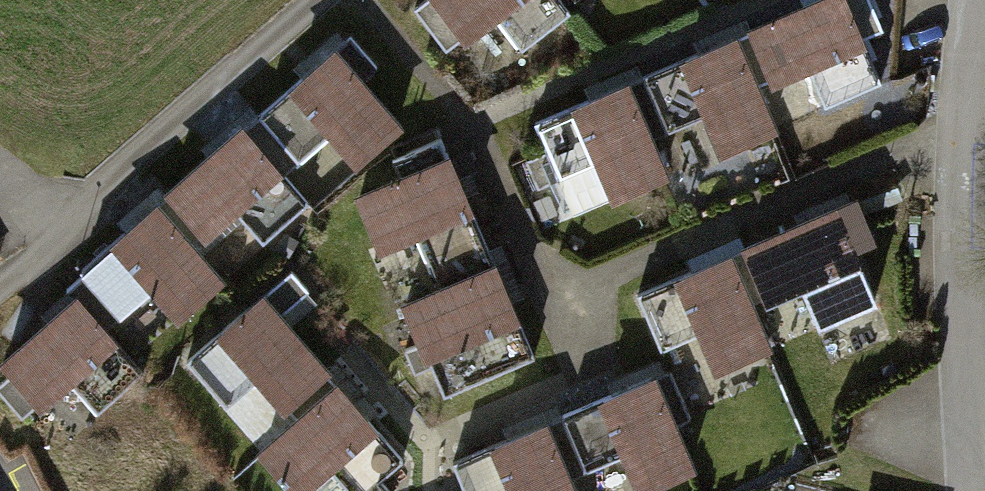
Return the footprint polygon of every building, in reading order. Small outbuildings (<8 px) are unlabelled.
[(563,14),(553,0),(415,0),(405,8),(443,58),(494,20),(516,51),(563,14)] [(804,72),(821,108),(875,83),(855,39),(877,29),(864,0),(812,0),(749,28),(766,66),(747,74),(756,93),(804,72)] [(644,140),(700,116),(716,152),(770,129),(756,93),(747,74),(766,66),(749,28),(639,76),(654,112),(635,120),(644,140)] [(349,172),(399,129),(358,82),(372,71),(344,38),(250,117),(278,147),(264,159),(277,174),(320,138),(349,172)] [(550,180),(565,215),(659,175),(644,140),(635,120),(654,112),(639,76),(527,124),(538,150),(517,160),(530,189),(550,180)] [(257,245),(302,203),(277,174),(264,159),(278,147),(250,117),(157,196),(186,229),(178,236),(190,250),(230,215),(257,245)] [(432,140),(385,160),(392,178),(351,196),(375,253),(411,238),(432,288),(455,278),(446,257),(477,244),(432,140)] [(170,325),(219,283),(190,250),(178,236),(186,229),(157,196),(71,271),(76,276),(94,297),(80,310),(97,329),(141,291),(170,325)] [(750,314),(799,292),(815,328),(870,304),(847,248),(868,239),(850,201),(743,249),(760,287),(742,295),(750,314)] [(432,288),(396,304),(413,344),(397,351),(407,375),(423,368),(437,399),(527,360),(477,244),(446,257),(455,278),(432,288)] [(654,352),(694,335),(710,373),(765,349),(750,314),(742,295),(760,287),(743,249),(633,297),(654,352)] [(283,270),(176,362),(218,411),(255,378),(290,418),(303,407),(291,394),(319,370),(272,315),(301,290),(283,270)] [(135,375),(97,329),(80,310),(94,297),(76,276),(60,290),(67,298),(0,354),(0,373),(3,376),(0,379),(0,401),(17,422),(66,380),(92,411),(135,375)] [(615,460),(629,490),(641,490),(686,471),(668,426),(685,419),(664,369),(559,416),(576,454),(558,462),(566,481),(615,460)] [(250,453),(283,490),(305,490),(327,472),(343,490),(382,490),(374,482),(398,461),(319,370),(291,394),(303,407),(290,418),(250,453)] [(566,481),(558,462),(576,454),(559,416),(449,464),(459,490),(570,490),(566,481)]
